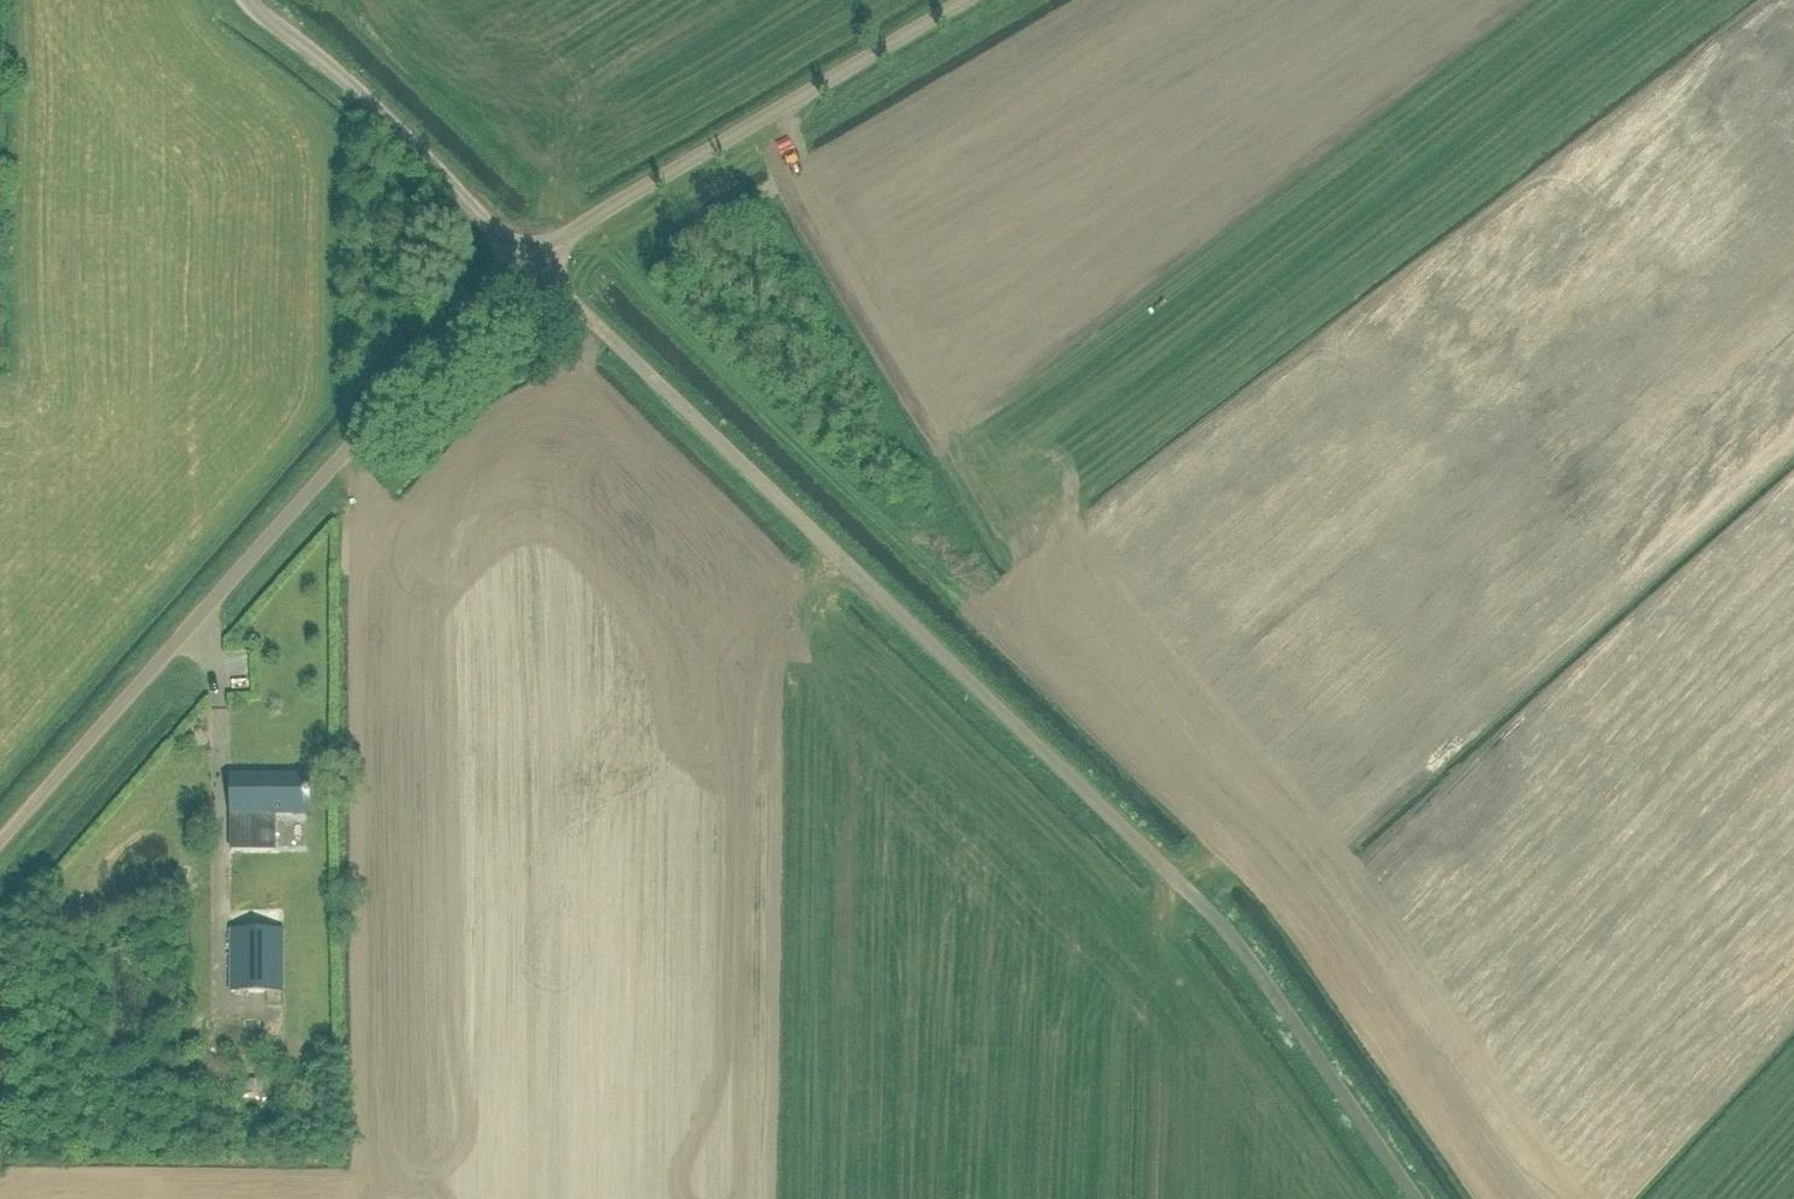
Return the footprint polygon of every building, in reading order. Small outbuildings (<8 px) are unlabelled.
[(249,775),(311,775),(311,766),(229,766),(230,815),(249,815),(249,775)] [(230,850),(275,850),(275,817),(311,817),(311,775),(249,775),(249,815),(230,815),(230,850)] [(230,931),(230,993),(283,993),(283,931),(283,929),(230,929),(230,931)]
